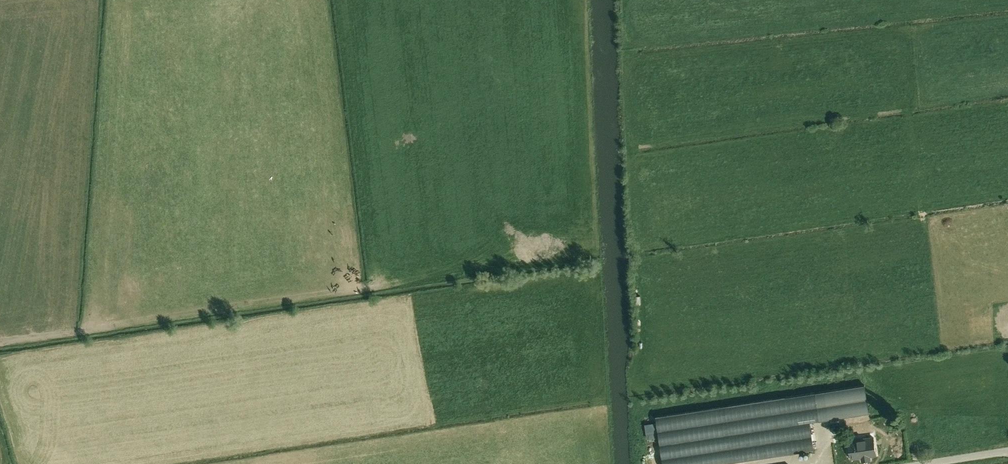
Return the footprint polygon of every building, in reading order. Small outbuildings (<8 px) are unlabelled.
[(664,463),(715,463),(814,449),(809,421),(869,412),(864,385),(657,416),(664,463)] [(826,423),(811,425),(813,437),(828,435),(826,423)] [(851,458),(862,457),(862,461),(870,460),(869,456),(876,455),(874,437),(848,441),(851,458)]
